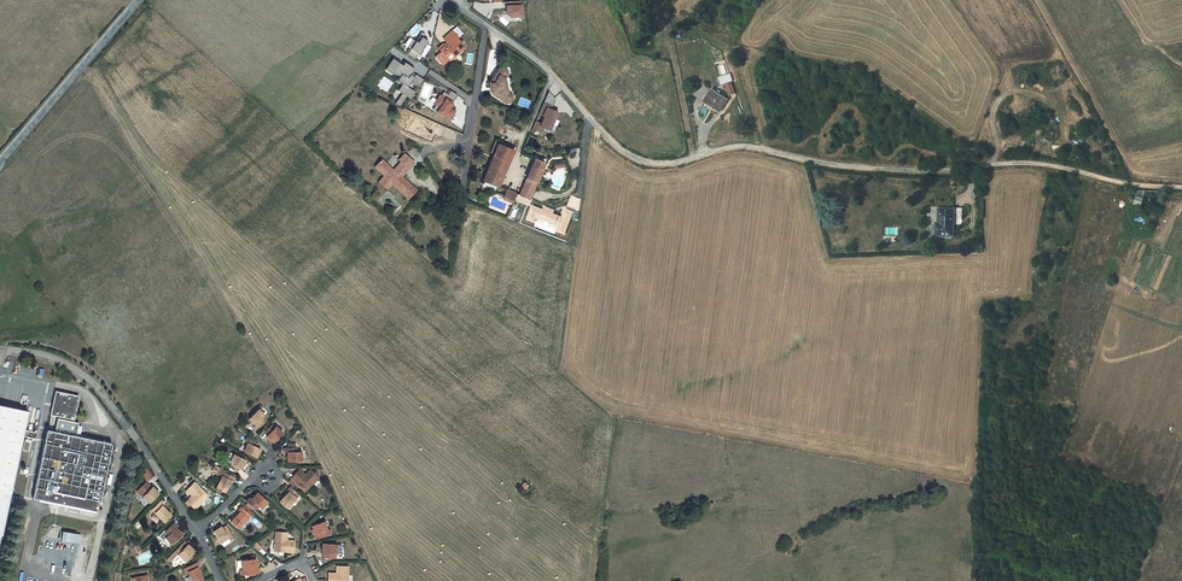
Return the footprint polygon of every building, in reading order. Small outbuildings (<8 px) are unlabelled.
[(523,16),(522,1),(506,2),(507,17),(523,16)] [(457,37),(452,31),(443,39),(448,45),(445,48),(444,47),(440,50),(441,52),(438,54),(438,59),(441,62),(445,62),(448,60),(451,63),(456,59),(454,57),(453,55),(458,51),(456,50),(461,46),(462,45),(456,38),(457,37)] [(421,62),(430,46),(428,45),(430,41),(421,36),(418,42),(410,37),(405,45),(411,48),(408,55),(421,62)] [(463,49),(461,46),(456,50),(458,51),(453,55),(454,57),(463,49)] [(393,58),(386,70),(399,78),(398,80),(403,84),(398,92),(401,93),(395,103),(401,107),(407,97),(411,99),(416,92),(409,88),(412,82),(420,87),(424,80),(413,73),(416,69),(405,62),(404,65),(393,58)] [(493,92),(492,94),(506,103),(510,96),(507,94),(506,93),(505,89),(506,87),(505,83),(504,82),(503,78),(506,73),(505,69),(503,67),(499,68),(490,83),(491,84),(492,86),(493,87),(493,89),(492,89),(493,92)] [(735,93),(731,82),(725,84),(729,95),(735,93)] [(450,122),(457,111),(451,107),(458,96),(446,88),(435,104),(441,108),(437,113),(450,122)] [(728,100),(712,90),(704,101),(715,108),(714,109),(719,112),(728,100)] [(560,112),(552,109),(557,97),(547,94),(540,115),(545,117),(543,123),(536,121),(533,130),(541,133),(543,128),(553,132),(560,112)] [(490,153),(493,155),(498,144),(513,151),(511,156),(513,157),(517,148),(496,139),(490,153)] [(489,165),(505,171),(508,163),(511,156),(513,151),(498,144),(493,155),(489,165)] [(412,161),(404,154),(398,160),(401,162),(393,170),(381,160),(378,163),(381,167),(378,170),(384,176),(381,180),(384,183),(382,185),(386,189),(391,183),(393,181),(395,183),(393,185),(409,198),(416,190),(401,176),(401,177),(399,175),(412,161)] [(535,159),(544,163),(546,160),(534,155),(524,178),(526,179),(535,159)] [(544,163),(535,159),(526,179),(520,196),(523,197),(529,200),(544,163)] [(414,162),(412,161),(399,175),(401,177),(401,176),(414,162)] [(483,181),(498,187),(503,174),(505,171),(489,165),(483,181)] [(1132,204),(1139,205),(1142,197),(1135,195),(1132,204)] [(953,209),(939,208),(938,223),(936,223),(935,235),(946,235),(952,236),(953,236),(953,224),(962,224),(962,208),(953,207),(953,209)] [(25,372),(37,375),(39,368),(27,365),(25,372)] [(79,396),(55,391),(50,416),(74,421),(79,396)] [(28,412),(0,406),(0,542),(28,412)] [(265,416),(258,409),(249,419),(255,425),(257,424),(260,427),(266,421),(263,418),(265,416)] [(267,436),(273,442),(282,433),(276,427),(274,428),(271,425),(265,431),(268,434),(267,436)] [(48,431),(47,430),(33,498),(97,512),(111,444),(53,432),(48,431)] [(251,440),(247,438),(245,442),(248,443),(244,451),(256,458),(260,449),(255,447),(258,443),(254,441),(251,440)] [(288,448),(284,448),(284,452),(287,452),(287,462),(301,462),(301,452),(296,452),(296,448),(291,448),(288,448)] [(241,469),(245,460),(234,455),(229,463),(231,464),(229,468),(237,472),(239,468),(241,469)] [(219,468),(216,473),(222,476),(216,489),(224,493),(228,486),(230,481),(232,482),(235,478),(224,472),(225,471),(219,468)] [(142,474),(149,482),(154,477),(147,469),(142,474)] [(297,471),(291,478),(305,491),(318,478),(310,469),(304,475),(303,476),(297,471)] [(137,491),(149,503),(159,494),(152,487),(151,488),(146,482),(137,491)] [(188,489),(193,495),(192,496),(187,501),(195,509),(208,496),(194,482),(188,489)] [(299,495),(290,487),(287,490),(287,491),(289,492),(283,498),(279,502),(286,508),(299,495)] [(267,502),(257,493),(251,499),(249,498),(246,501),(254,510),(258,506),(261,509),(267,502)] [(165,510),(161,506),(163,505),(159,501),(151,510),(154,513),(151,516),(151,518),(156,522),(157,522),(161,519),(165,523),(171,516),(165,510)] [(244,505),(241,507),(238,511),(239,511),(240,512),(236,516),(230,522),(237,529),(250,515),(252,517),(254,515),(244,505)] [(327,531),(324,522),(312,526),(315,535),(317,534),(318,538),(331,534),(330,530),(327,531)] [(177,527),(173,523),(162,534),(161,533),(155,539),(159,544),(166,538),(172,545),(182,535),(176,528),(177,527)] [(234,538),(226,526),(222,528),(221,527),(213,532),(216,536),(214,538),(217,543),(219,541),(220,543),(228,538),(230,540),(234,538)] [(274,551),(293,553),(294,543),(286,542),(286,541),(287,533),(275,532),(274,551)] [(194,551),(184,541),(172,553),(176,557),(174,558),(181,565),(185,561),(193,552),(194,551)] [(336,545),(322,543),(321,553),(323,553),(322,557),(335,558),(335,554),(336,554),(336,545)] [(195,553),(193,552),(185,561),(186,562),(195,553)] [(256,559),(241,560),(243,570),(239,570),(240,575),(259,573),(259,568),(257,568),(256,559)] [(197,562),(186,568),(188,572),(192,580),(200,580),(203,580),(199,572),(197,567),(198,566),(199,566),(197,562)] [(328,580),(347,580),(348,567),(337,566),(336,574),(336,576),(328,575),(328,580)]
